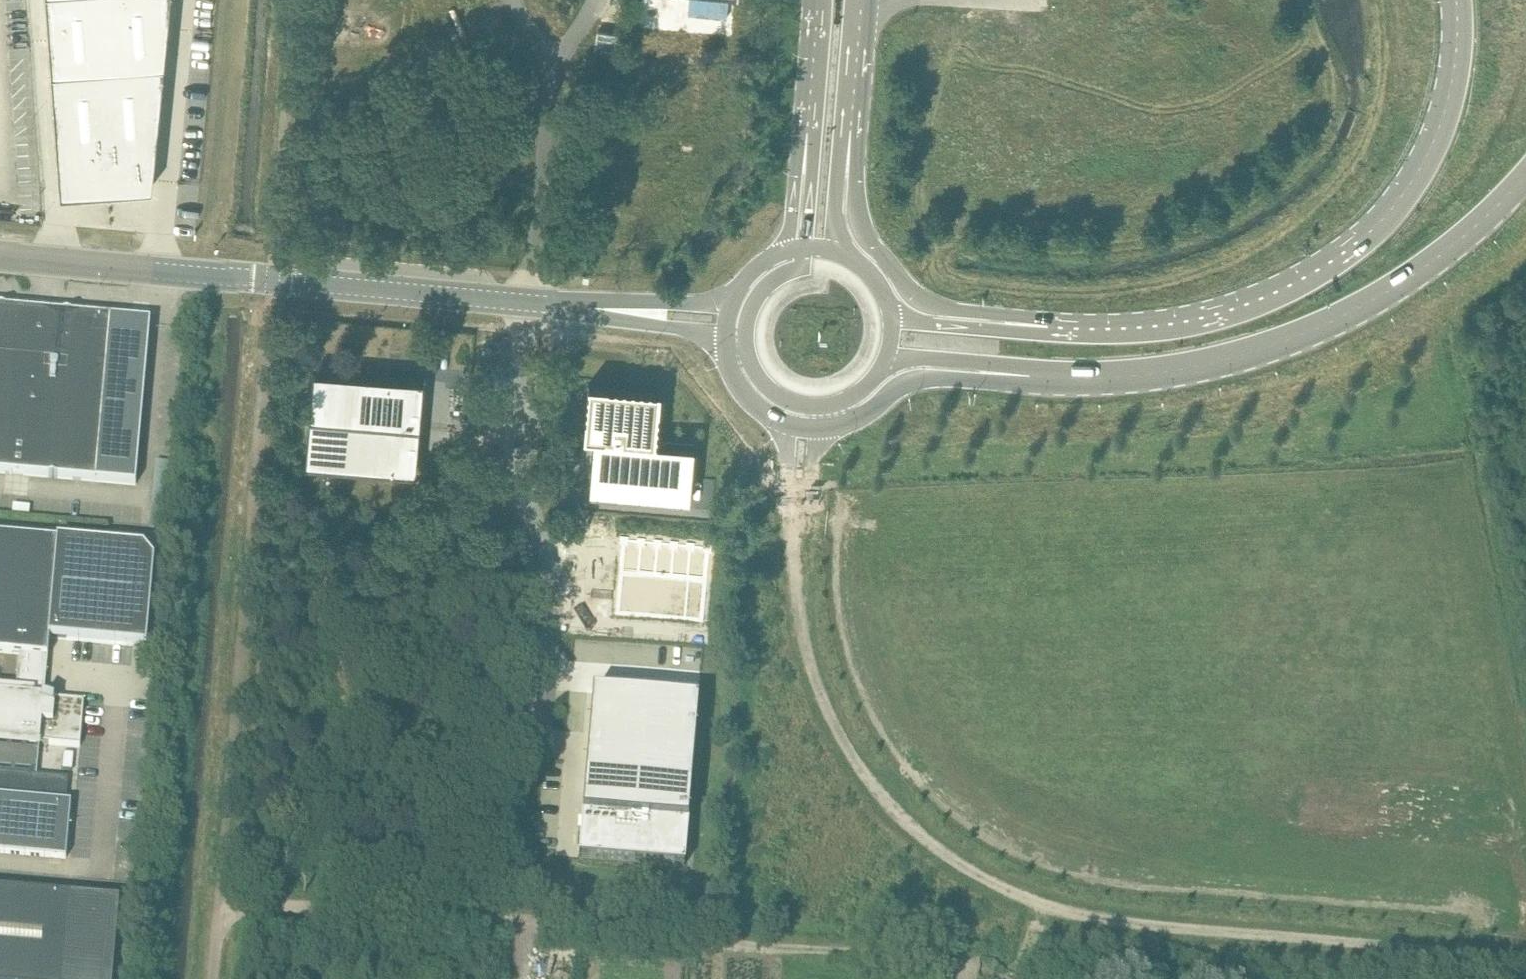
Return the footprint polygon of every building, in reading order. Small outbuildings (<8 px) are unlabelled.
[(61,194),(117,189),(124,189),(149,187),(169,0),(46,0),(61,194)] [(638,31),(732,39),(735,0),(641,0),(638,31)] [(598,28),(595,48),(615,51),(618,32),(598,28)] [(179,304),(178,315),(188,315),(189,305),(179,304)] [(150,320),(0,307),(0,471),(135,483),(150,320)] [(178,318),(177,328),(187,329),(188,319),(178,318)] [(312,369),(308,415),(418,424),(422,379),(312,369)] [(588,383),(584,435),(592,435),(588,489),(650,494),(689,497),(694,443),(655,440),(659,388),(588,383)] [(308,415),(304,460),(413,470),(418,424),(308,415)] [(111,528),(111,539),(162,539),(162,528),(111,528)] [(80,746),(84,700),(56,698),(44,697),(49,637),(147,646),(154,568),(156,547),(144,546),(59,539),(0,534),(0,651),(19,653),(17,688),(0,687),(0,738),(80,746)] [(621,539),(615,611),(699,618),(705,546),(621,539)] [(593,692),(578,856),(684,866),(698,701),(593,692)] [(66,857),(71,802),(66,801),(68,777),(34,774),(0,771),(0,851),(66,857)] [(119,898),(0,888),(0,978),(111,978),(119,898)]
